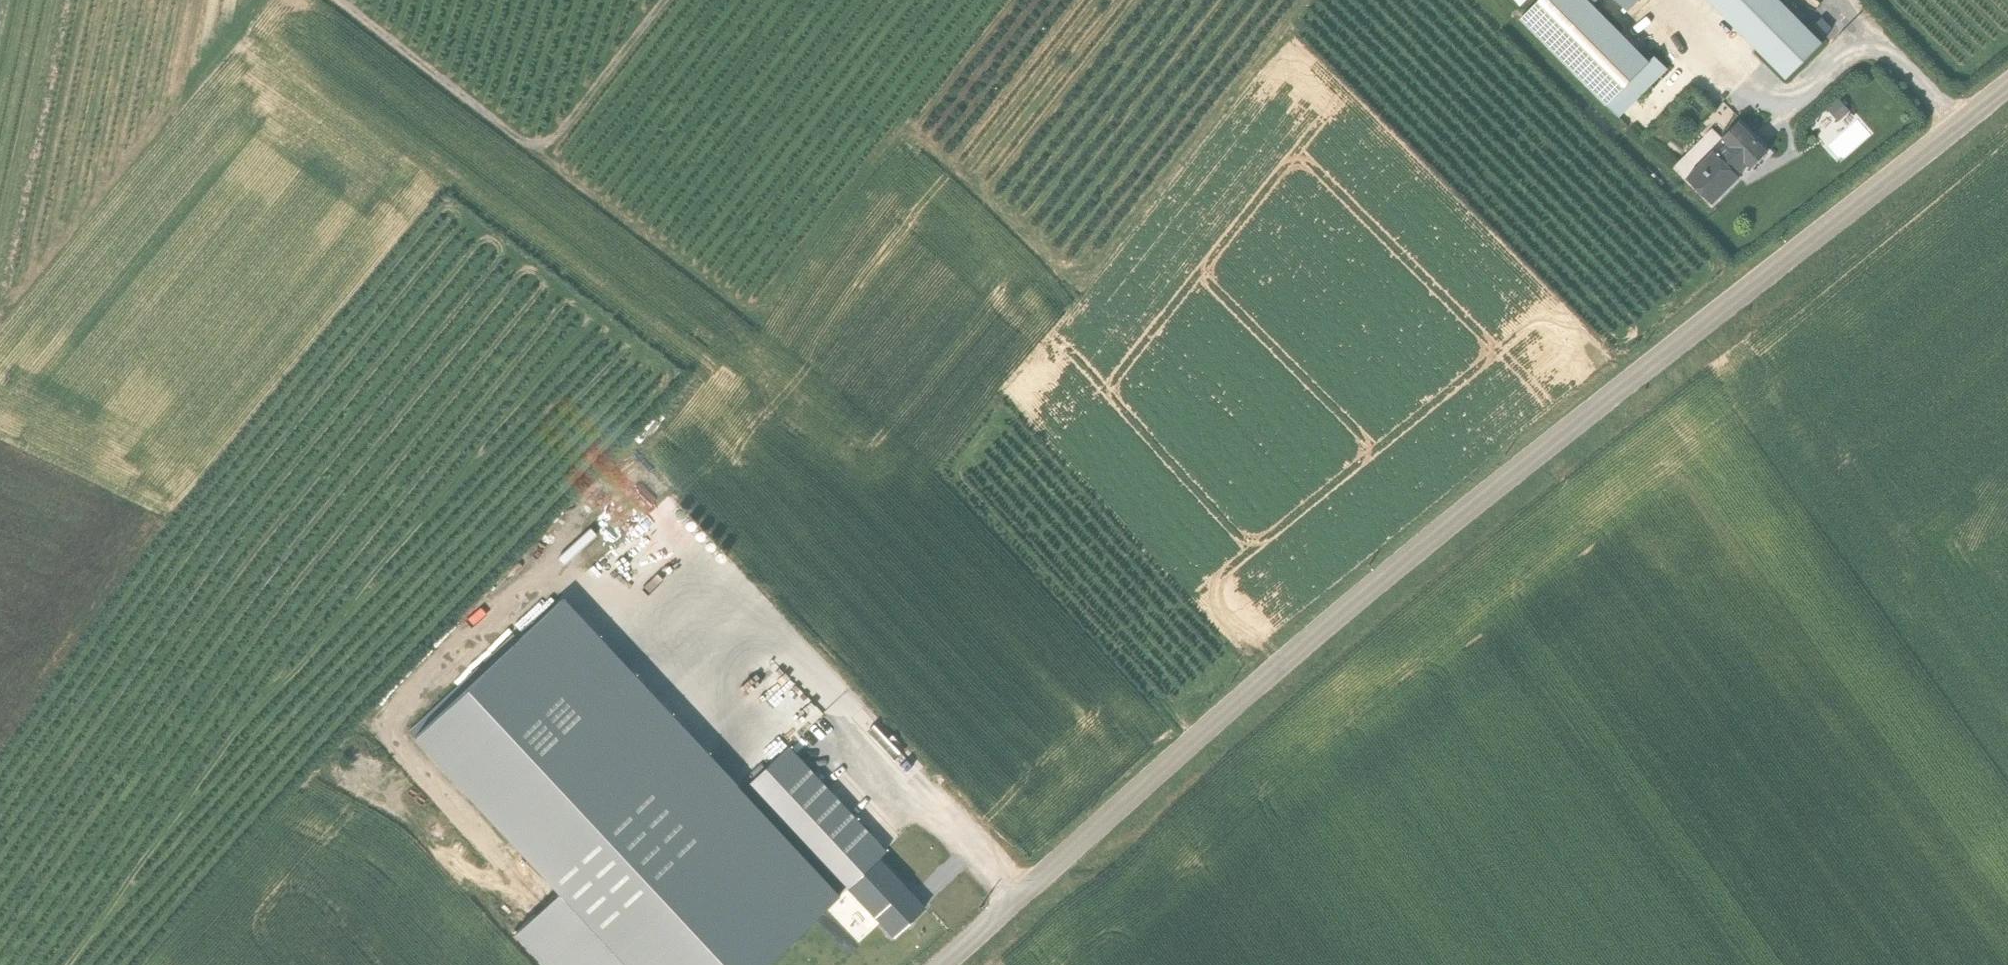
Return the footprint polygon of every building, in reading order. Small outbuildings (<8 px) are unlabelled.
[(1520,20),(1618,119),(1667,70),(1654,55),(1649,62),(1592,5),(1597,0),(1539,0),(1520,20)] [(1627,12),(1639,0),(1615,0),(1627,12)] [(1785,79),(1822,43),(1780,0),(1706,0),(1785,79)] [(1845,96),(1832,103),(1839,116),(1853,108),(1845,96)] [(1840,117),(1835,110),(1817,122),(1839,157),(1873,134),(1856,107),(1840,117)] [(1714,150),(1686,178),(1711,204),(1739,177),(1737,175),(1748,165),(1751,168),(1767,152),(1738,122),(1721,138),(1726,144),(1717,153),(1714,150)] [(1694,153),(1680,166),(1687,173),(1700,160),(1694,153)] [(412,739),(624,964),(763,964),(845,888),(892,938),(924,907),(876,858),(884,850),(787,746),(740,789),(562,597),(412,739)]
